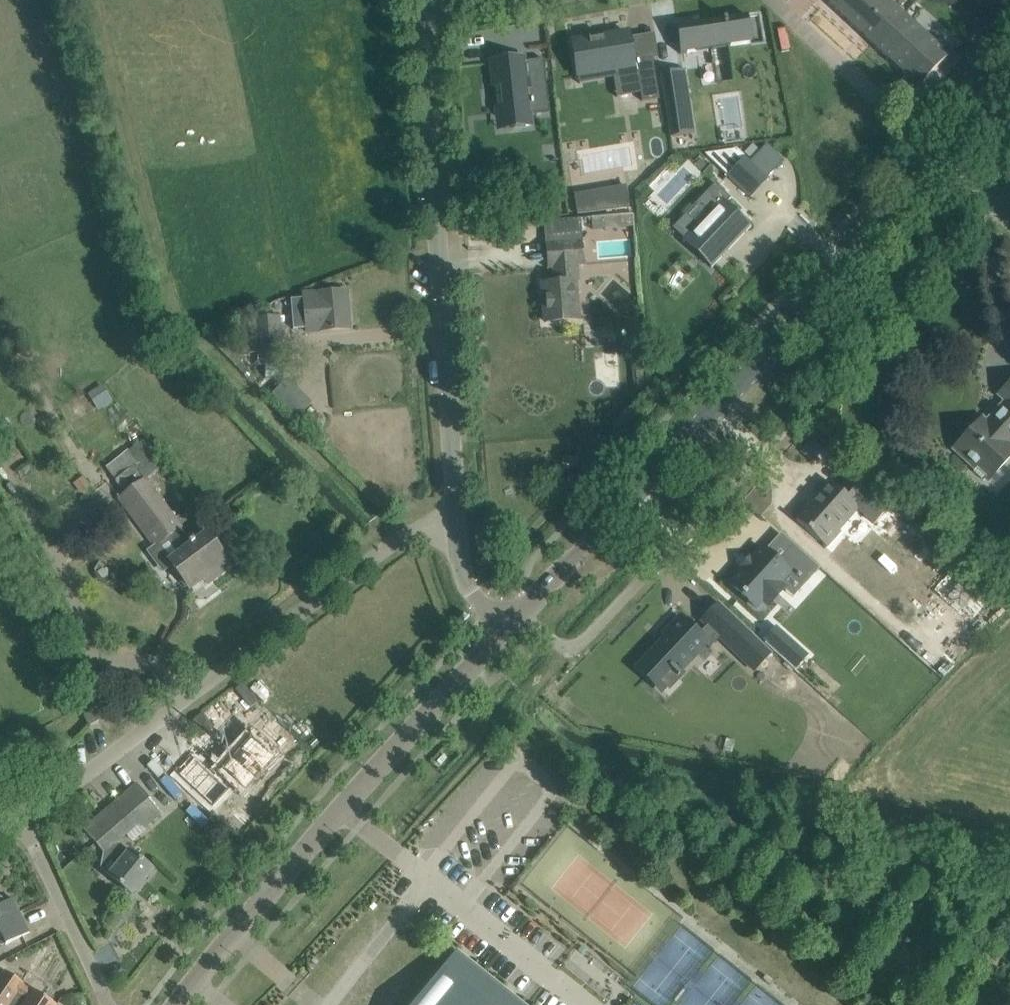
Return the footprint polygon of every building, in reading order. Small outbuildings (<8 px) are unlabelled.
[(919,87),(949,54),(890,0),(832,0),(829,3),(919,87)] [(984,22),(1002,0),(958,0),(984,22)] [(693,23),(676,26),(680,49),(696,46),(696,50),(727,46),(727,47),(730,46),(730,42),(750,39),(747,15),(723,18),(724,24),(721,24),(719,24),(699,27),(699,28),(694,28),(693,23)] [(589,40),(572,42),(578,78),(597,75),(595,65),(617,62),(622,95),(640,92),(642,101),(659,98),(653,59),(652,58),(633,61),(629,37),(628,33),(590,39),(590,38),(588,38),(589,40)] [(523,58),(491,61),(497,113),(510,112),(512,127),(531,125),(530,113),(550,111),(543,59),(523,61),(523,58)] [(685,69),(661,73),(671,137),(695,133),(685,69)] [(584,105),(591,152),(629,147),(621,99),(584,105)] [(737,149),(705,154),(751,198),(769,179),(767,178),(746,157),(737,149)] [(708,214),(683,241),(711,268),(751,226),(725,201),(728,199),(729,200),(731,198),(715,183),(713,185),(715,186),(702,200),(698,203),(708,214)] [(627,186),(574,195),(577,214),(630,206),(627,186)] [(557,266),(559,282),(542,283),(546,322),(579,319),(579,318),(576,318),(572,265),(583,264),(581,240),(547,243),(549,266),(557,266)] [(293,329),(307,328),(307,331),(349,328),(345,292),(304,295),(305,298),(291,300),(293,329)] [(256,320),(240,321),(243,353),(281,351),(281,347),(279,316),(255,318),(256,320)] [(232,344),(222,333),(219,329),(209,339),(246,377),(251,372),(241,362),(245,357),(232,344)] [(999,394),(1009,403),(1009,382),(999,394)] [(289,386),(275,403),(294,419),(308,402),(289,386)] [(96,409),(110,402),(103,389),(90,396),(96,409)] [(989,426),(986,423),(979,430),(975,425),(954,448),(976,468),(973,471),(983,480),(986,478),(989,480),(1009,457),(1009,444),(1008,443),(1009,440),(1009,404),(989,426)] [(191,542),(147,479),(164,466),(145,438),(106,467),(126,492),(119,498),(156,548),(168,538),(178,551),(167,560),(189,586),(202,575),(199,572),(204,568),(213,579),(231,566),(218,548),(224,544),(224,538),(220,533),(218,531),(212,533),(208,536),(204,531),(191,542)] [(810,505),(797,521),(827,548),(840,532),(839,531),(858,509),(874,524),(887,511),(849,477),(838,489),(832,484),(812,507),(810,505)] [(742,570),(730,584),(754,605),(763,595),(768,601),(780,588),(776,585),(791,568),(798,574),(796,576),(799,579),(801,577),(807,583),(820,569),(793,544),(777,561),(762,548),(753,559),(751,558),(741,568),(742,570)] [(953,571),(932,595),(947,608),(948,607),(956,614),(955,615),(957,618),(958,617),(967,625),(966,626),(969,628),(990,604),(953,571)] [(952,656),(890,599),(874,617),(936,674),(952,656)] [(666,639),(638,668),(655,684),(669,669),(677,677),(680,674),(679,673),(690,661),(688,659),(703,644),(703,645),(705,644),(709,648),(721,636),(754,668),(770,651),(720,604),(704,621),(708,624),(698,635),(680,618),(663,636),(666,639)] [(89,726),(99,720),(94,710),(83,716),(89,726)] [(247,740),(214,776),(195,758),(179,775),(212,806),(228,789),(222,784),(229,777),(244,791),(253,782),(254,783),(263,773),(262,772),(274,759),(251,738),(248,741),(247,740)] [(110,806),(83,829),(103,852),(107,849),(121,861),(109,876),(132,895),(153,870),(130,851),(129,852),(117,841),(138,823),(144,829),(162,813),(137,783),(110,806)] [(6,945),(12,942),(30,933),(12,898),(6,902),(5,900),(3,899),(2,898),(1,897),(0,897),(0,934),(6,945)] [(453,954),(412,1004),(516,1004),(453,954)] [(6,971),(0,979),(0,1004),(56,1004),(6,971)]
